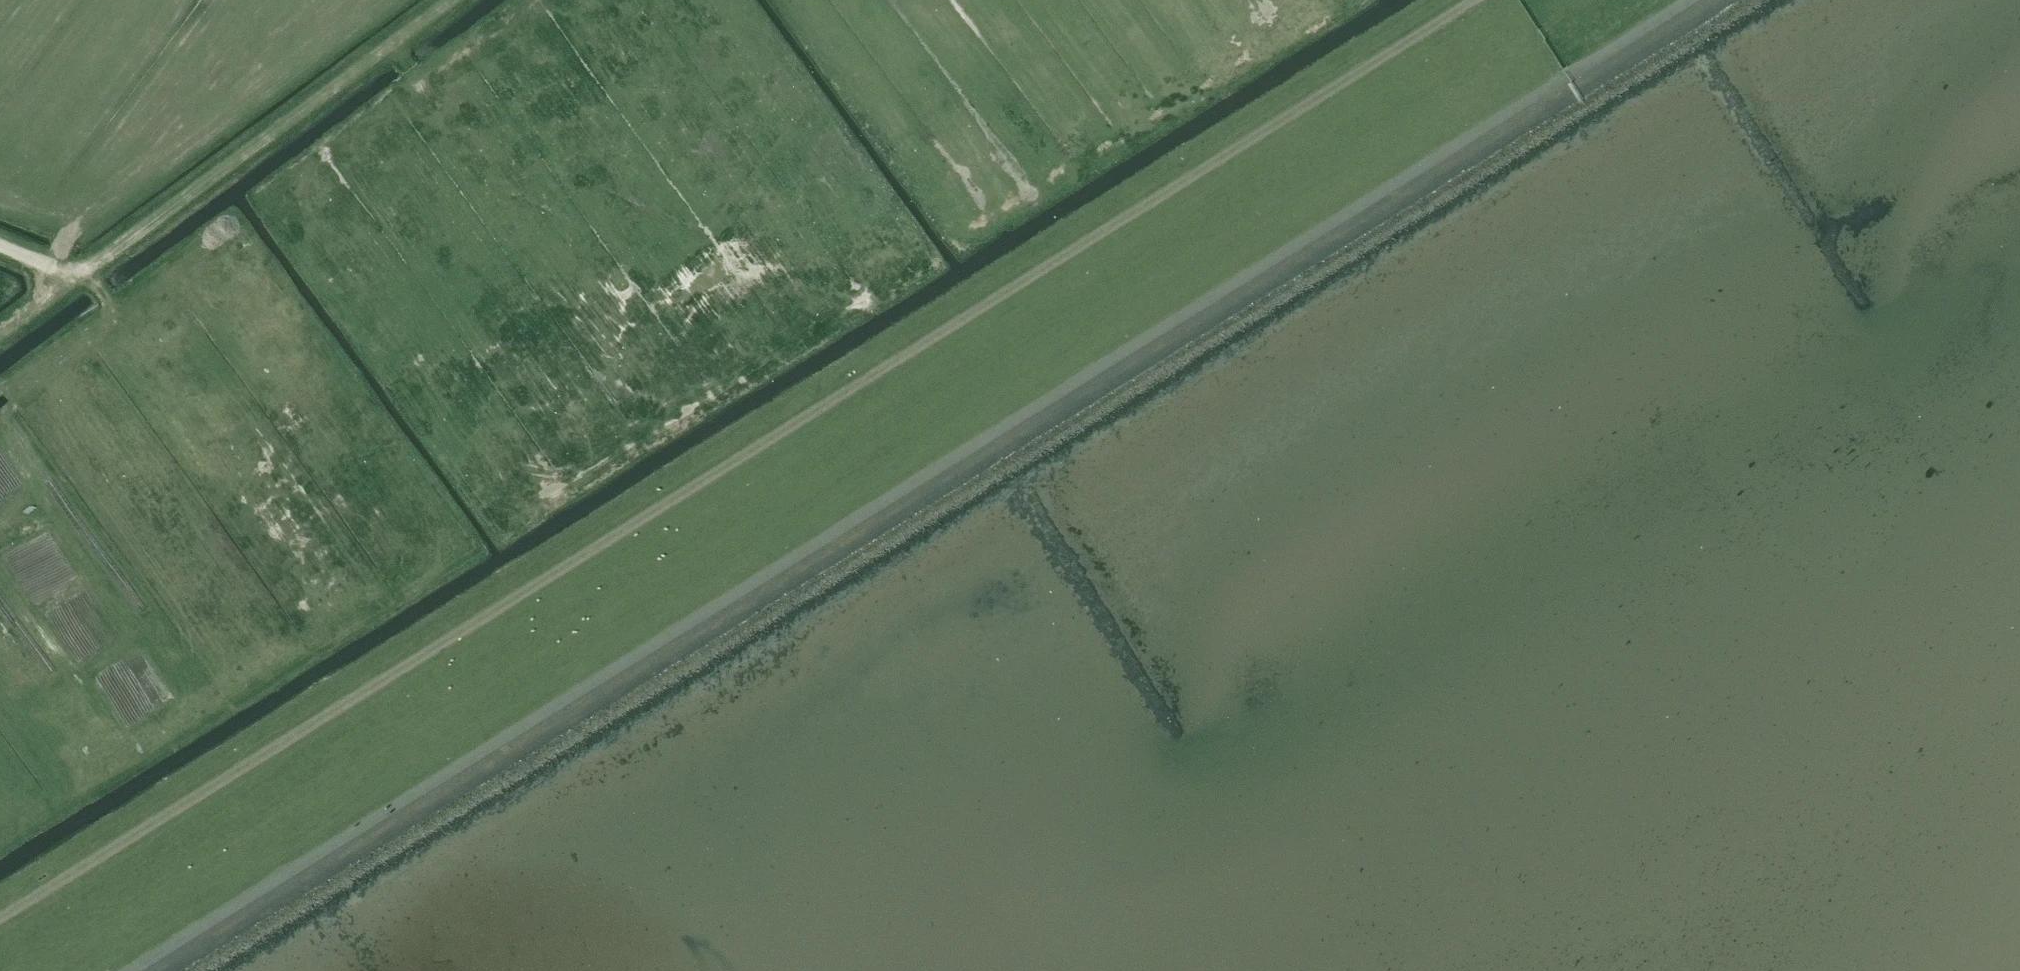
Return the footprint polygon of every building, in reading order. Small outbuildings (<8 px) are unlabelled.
[(21,486),(4,460),(0,463),(0,501),(21,486)]
